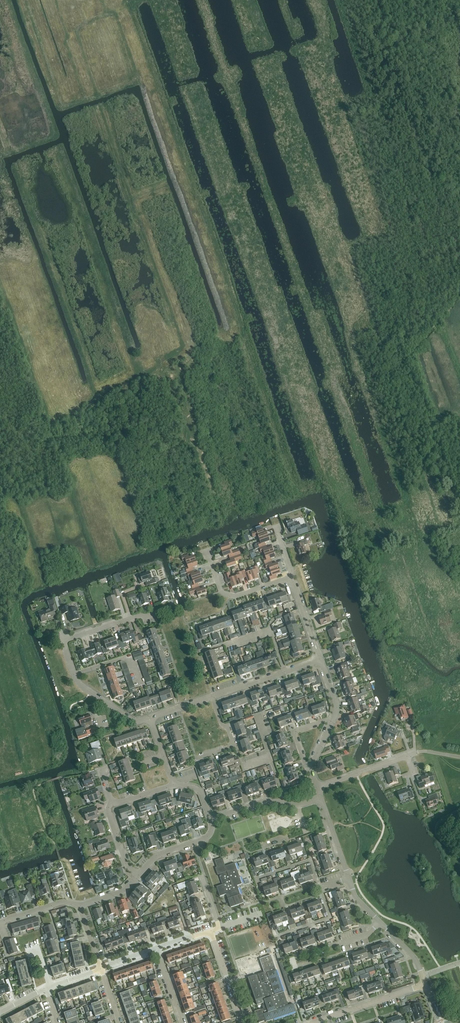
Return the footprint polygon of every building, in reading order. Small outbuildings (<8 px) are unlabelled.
[(306,526),(300,528),(299,522),(293,524),(292,520),(286,522),(289,529),(290,528),(292,533),(297,531),(299,535),(308,531),(306,526)] [(253,538),(258,536),(259,539),(268,536),(266,531),(261,532),(260,530),(252,533),(252,534),(253,538)] [(256,549),(259,548),(266,546),(265,543),(270,541),(268,536),(259,539),(260,542),(258,543),(256,544),(254,546),(256,549)] [(308,544),(310,543),(308,539),(306,539),(300,541),(301,544),(297,546),(300,555),(306,553),(304,546),(308,544)] [(220,547),(222,552),(231,549),(230,546),(232,545),(231,540),(224,542),(225,545),(220,547)] [(267,548),(266,546),(259,548),(261,553),(264,552),(265,555),(274,552),(272,547),(267,548)] [(222,553),(223,557),(224,557),(229,555),(230,558),(240,555),(240,553),(239,550),(232,552),(231,549),(222,552),(222,553)] [(265,564),(272,562),(271,559),(275,557),(274,552),(265,555),(266,559),(263,559),(265,564)] [(187,564),(196,561),(194,556),(189,557),(188,555),(181,557),(183,562),(186,561),(187,564)] [(240,555),(230,558),(231,561),(226,563),(228,568),(236,565),(235,562),(238,561),(242,559),(240,555)] [(198,566),(196,561),(187,564),(188,567),(185,568),(186,570),(187,573),(194,571),(193,568),(198,566)] [(273,565),(272,562),(265,564),(267,569),(269,568),(270,571),(279,568),(277,563),(273,565)] [(250,572),(253,581),(259,579),(257,574),(260,573),(257,566),(253,568),(254,571),(250,572)] [(279,568),(270,571),(267,572),(268,576),(269,576),(270,580),(277,578),(276,575),(281,573),(279,568)] [(253,581),(250,572),(247,573),(246,570),(241,572),(244,578),(247,577),(248,582),(253,581)] [(150,571),(149,572),(148,571),(147,571),(147,572),(146,573),(137,576),(140,584),(148,581),(150,585),(156,583),(155,578),(153,579),(150,571)] [(195,574),(194,571),(187,573),(189,578),(191,577),(193,580),(202,577),(200,572),(195,574)] [(244,578),(241,572),(236,573),(237,576),(234,577),(237,586),(243,584),(241,579),(244,578)] [(225,574),(226,577),(228,584),(230,583),(232,588),(237,586),(234,577),(231,578),(229,573),(225,574)] [(203,582),(202,577),(193,580),(194,583),(191,584),(193,589),(189,590),(199,587),(198,584),(203,582)] [(200,590),(199,587),(189,590),(190,595),(197,593),(198,596),(207,593),(205,588),(200,590)] [(158,594),(161,603),(168,601),(166,595),(169,594),(167,588),(161,590),(162,592),(158,594)] [(107,599),(112,612),(120,609),(116,598),(120,597),(118,590),(113,591),(115,596),(107,599)] [(139,596),(141,601),(139,602),(141,606),(142,605),(149,603),(147,597),(151,596),(149,590),(143,592),(143,595),(139,596)] [(279,595),(282,603),(285,602),(286,604),(292,602),(290,596),(287,597),(285,592),(279,595)] [(273,597),(277,607),(280,606),(279,604),(282,603),(279,595),(273,597)] [(277,607),(273,597),(267,599),(269,604),(266,604),(268,610),(269,614),(270,614),(269,612),(272,611),(271,609),(274,608),(273,606),(276,605),(277,607)] [(57,611),(54,604),(52,598),(47,600),(49,606),(50,609),(44,612),(44,611),(39,612),(42,622),(47,620),(47,619),(55,616),(54,612),(57,611)] [(318,599),(311,601),(315,611),(319,609),(320,612),(326,610),(324,606),(321,607),(318,599)] [(256,603),(259,611),(262,610),(262,612),(268,610),(266,604),(263,605),(262,601),(256,603)] [(249,605),(255,620),(258,619),(255,612),(259,611),(256,603),(249,605)] [(252,621),(255,620),(249,605),(243,607),(244,609),(246,615),(247,615),(249,614),(252,621)] [(70,622),(80,618),(76,608),(69,610),(68,606),(60,609),(62,614),(67,613),(70,622)] [(244,609),(243,607),(244,609),(238,611),(243,626),(246,625),(244,618),(247,617),(247,615),(246,615),(244,609)] [(332,615),(331,612),(332,612),(331,610),(324,612),(325,615),(319,617),(322,625),(331,622),(329,616),(332,615)] [(232,618),(234,625),(236,624),(236,623),(235,621),(238,620),(240,627),(243,626),(238,611),(232,613),(234,617),(232,618)] [(288,623),(295,621),(293,614),(288,616),(287,613),(281,615),(282,618),(283,621),(285,620),(286,623),(287,623),(288,623)] [(233,626),(234,625),(232,619),(230,619),(230,617),(224,619),(229,635),(232,634),(230,627),(233,626)] [(218,621),(221,630),(224,629),(226,636),(229,635),(224,619),(218,621)] [(214,632),(215,632),(221,630),(218,621),(212,624),(214,632)] [(296,623),(295,621),(288,623),(287,623),(288,627),(283,628),(281,629),(281,632),(282,632),(297,626),(296,623)] [(333,641),(341,638),(338,630),(342,628),(341,622),(334,625),(335,628),(328,631),(330,636),(331,636),(333,641)] [(215,632),(214,632),(212,624),(206,626),(209,634),(212,633),(214,640),(217,639),(215,634),(215,632)] [(209,634),(206,626),(200,628),(201,632),(199,633),(201,639),(206,637),(206,635),(209,634)] [(289,632),(291,635),(299,632),(297,626),(282,632),(283,635),(287,633),(289,632)] [(146,638),(143,639),(143,640),(147,639),(149,638),(157,635),(155,629),(147,632),(148,636),(146,636),(146,638)] [(139,641),(137,635),(136,631),(133,632),(133,631),(127,633),(129,641),(133,640),(135,644),(140,643),(139,641)] [(278,643),(279,646),(292,642),(299,639),(301,639),(299,632),(291,635),(292,639),(288,640),(283,642),(278,643)] [(120,641),(122,648),(123,648),(127,647),(126,642),(129,641),(127,633),(121,635),(123,640),(120,641)] [(151,643),(159,641),(157,635),(149,638),(151,643)] [(110,640),(113,648),(117,647),(118,649),(122,648),(120,641),(117,642),(116,638),(110,640)] [(292,642),(279,646),(280,649),(285,648),(290,646),(292,645),(293,648),(301,645),(299,639),(292,642)] [(113,648),(110,640),(104,642),(106,646),(103,646),(105,653),(110,652),(109,649),(113,648)] [(152,646),(153,649),(161,646),(159,641),(151,643),(149,644),(150,647),(152,646)] [(336,661),(346,657),(342,647),(343,646),(342,643),(335,645),(337,649),(332,650),(336,661)] [(89,650),(92,657),(95,656),(95,655),(102,653),(99,644),(92,646),(92,649),(89,650)] [(301,645),(293,648),(294,651),(292,652),(293,655),(294,658),(300,656),(299,653),(303,651),(301,645)] [(163,652),(161,646),(153,649),(150,650),(153,656),(163,652)] [(205,653),(207,659),(216,656),(215,652),(217,651),(217,649),(214,650),(205,653)] [(92,657),(89,650),(86,651),(86,650),(79,652),(82,661),(89,658),(92,657)] [(270,666),(267,657),(264,658),(264,656),(262,651),(259,652),(264,668),(270,666)] [(157,660),(165,658),(163,652),(153,656),(153,658),(156,658),(157,660)] [(255,661),(258,670),(264,668),(259,652),(256,653),(259,660),(255,661)] [(274,655),(267,657),(270,666),(276,664),(275,659),(277,658),(275,652),(273,653),(274,655)] [(258,670),(255,661),(252,662),(252,660),(250,655),(247,656),(249,663),(252,672),(258,670)] [(216,656),(207,659),(209,664),(218,661),(218,660),(216,656)] [(252,672),(249,663),(247,656),(244,657),(246,662),(246,664),(243,666),(246,674),(252,672)] [(157,660),(159,666),(167,663),(165,658),(157,660)] [(218,661),(209,664),(211,669),(220,666),(218,662),(221,661),(220,659),(218,660),(218,661)] [(338,674),(348,671),(352,669),(350,665),(348,666),(348,664),(350,663),(349,661),(341,664),(341,667),(337,668),(338,674)] [(167,663),(159,666),(161,672),(169,669),(167,663)] [(240,676),(246,674),(243,666),(237,668),(236,665),(234,666),(236,672),(238,671),(240,676)] [(221,670),(220,666),(211,669),(212,674),(221,671),(221,670)] [(113,667),(105,670),(107,676),(115,673),(114,670),(116,670),(115,667),(113,667)] [(169,669),(161,672),(163,679),(170,677),(169,675),(171,675),(169,669)] [(221,671),(212,674),(214,680),(223,677),(222,672),(225,671),(224,669),(221,670),(221,671)] [(346,681),(352,678),(351,674),(349,674),(348,671),(338,674),(340,680),(345,678),(346,681)] [(118,675),(117,673),(115,673),(107,676),(109,681),(117,679),(116,676),(118,675)] [(320,679),(318,679),(317,677),(314,678),(313,674),(308,676),(310,684),(312,683),(313,686),(320,684),(319,683),(321,682),(320,679)] [(300,682),(302,688),(307,687),(307,685),(310,684),(308,676),(302,678),(303,681),(300,682)] [(344,690),(353,687),(351,682),(353,681),(352,678),(346,681),(347,683),(342,685),(344,690)] [(117,679),(109,681),(111,687),(119,684),(117,679)] [(290,682),(293,689),(297,688),(297,690),(302,689),(302,688),(300,682),(298,683),(296,679),(290,682)] [(293,689),(290,682),(285,683),(286,687),(283,688),(285,694),(286,696),(291,694),(290,690),(293,689)] [(119,684),(111,687),(113,693),(121,690),(119,684)] [(285,694),(283,688),(281,689),(279,685),(273,687),(276,695),(280,694),(280,696),(285,694)] [(165,691),(164,691),(168,701),(173,699),(170,690),(171,690),(171,689),(170,686),(168,687),(168,688),(169,690),(165,691)] [(269,693),(266,694),(268,700),(269,700),(270,704),(270,705),(271,708),(273,707),(271,699),(274,698),(273,696),(276,695),(273,687),(268,689),(269,693)] [(349,698),(356,696),(358,695),(357,690),(354,691),(353,687),(344,690),(346,696),(348,695),(349,698)] [(121,690),(113,693),(115,698),(117,698),(117,700),(119,700),(122,700),(123,698),(122,696),(123,696),(121,690)] [(157,704),(162,702),(159,693),(160,693),(159,690),(157,691),(158,694),(154,695),(157,704)] [(263,702),(268,700),(266,694),(264,695),(262,690),(256,692),(259,700),(262,698),(263,702)] [(159,693),(162,702),(168,701),(164,691),(160,693),(159,693)] [(259,700),(256,692),(250,694),(252,697),(249,698),(251,704),(252,706),(257,705),(256,703),(255,701),(259,700)] [(358,695),(356,696),(357,698),(348,701),(350,706),(359,703),(358,700),(362,698),(361,697),(368,695),(367,692),(358,695)] [(150,697),(149,694),(147,694),(148,697),(144,699),(147,708),(152,706),(149,697),(150,697)] [(152,706),(157,704),(154,695),(150,697),(149,697),(152,706)] [(239,697),(242,705),(245,704),(246,706),(251,704),(249,698),(246,699),(245,695),(239,697)] [(140,700),(139,697),(137,698),(138,701),(133,702),(136,711),(142,709),(139,701),(140,700)] [(238,706),(242,705),(239,697),(234,699),(237,710),(239,709),(238,706)] [(144,699),(140,700),(139,701),(142,709),(147,708),(144,699)] [(228,701),(230,709),(234,708),(235,711),(237,710),(234,699),(228,701)] [(227,710),(230,709),(228,701),(222,703),(223,707),(220,708),(222,712),(220,713),(221,715),(223,714),(227,712),(227,710)] [(318,706),(320,714),(326,712),(325,708),(327,708),(325,701),(320,703),(321,705),(318,706)] [(364,701),(359,703),(350,706),(352,712),(360,709),(361,711),(367,709),(372,707),(371,704),(363,707),(362,704),(365,704),(364,701)] [(320,714),(318,706),(314,707),(313,705),(310,706),(309,703),(307,704),(311,713),(313,712),(314,716),(320,714)] [(300,712),(303,720),(309,718),(308,714),(311,713),(307,704),(304,705),(305,708),(303,709),(304,711),(300,712)] [(404,705),(395,708),(397,714),(399,714),(401,720),(408,717),(404,705)] [(287,716),(284,718),(286,726),(292,724),(291,720),(293,719),(290,710),(289,711),(289,713),(287,714),(287,716)] [(292,710),(291,710),(290,710),(293,719),(296,718),(297,722),(303,720),(300,712),(297,713),(296,711),(293,712),(292,710)] [(345,724),(356,721),(355,718),(357,717),(356,717),(361,715),(360,712),(356,714),(356,715),(345,719),(346,721),(344,722),(345,724)] [(79,719),(79,721),(81,725),(82,728),(75,730),(79,740),(89,736),(88,735),(98,732),(95,726),(93,727),(92,721),(90,715),(79,719)] [(286,726),(284,718),(280,719),(279,717),(277,718),(280,728),(286,726)] [(238,724),(235,725),(237,731),(244,728),(243,725),(245,724),(244,719),(237,721),(238,724)] [(356,723),(356,721),(345,724),(346,726),(347,726),(348,728),(352,727),(353,730),(360,727),(359,722),(356,723)] [(170,734),(179,731),(177,725),(168,728),(169,733),(166,733),(167,736),(170,735),(170,734)] [(386,741),(387,741),(388,738),(394,740),(397,734),(399,735),(400,732),(391,728),(392,727),(387,725),(385,729),(388,730),(385,735),(384,736),(384,737),(384,738),(385,738),(385,739),(385,740),(386,740),(386,741)] [(243,738),(249,736),(252,735),(250,730),(248,730),(247,727),(244,728),(237,731),(238,736),(242,735),(243,738)] [(142,740),(143,743),(145,742),(144,739),(148,738),(145,729),(140,730),(143,740),(142,740)] [(135,732),(138,741),(142,740),(143,740),(140,730),(135,732)] [(170,735),(171,739),(181,736),(179,731),(170,734),(170,735)] [(132,743),(133,746),(135,746),(134,743),(138,741),(135,732),(130,734),(133,743),(132,743)] [(277,743),(285,740),(284,734),(280,736),(279,733),(273,735),(274,738),(270,739),(271,741),(274,740),(276,739),(277,743)] [(125,736),(128,745),(132,743),(133,743),(130,734),(125,736)] [(242,747),(250,745),(249,741),(254,740),(253,737),(252,735),(249,736),(243,738),(244,740),(240,742),(242,747)] [(344,735),(342,735),(333,739),(335,744),(344,741),(343,737),(345,737),(344,735)] [(123,746),(128,745),(125,736),(119,737),(122,747),(122,750),(124,749),(123,746)] [(170,744),(171,746),(174,745),(173,744),(182,741),(181,736),(171,739),(173,743),(170,744)] [(117,748),(122,747),(119,737),(114,739),(117,746),(117,748)] [(277,749),(273,750),(274,754),(279,752),(278,752),(284,749),(284,747),(287,746),(285,740),(277,743),(276,743),(277,749)] [(90,763),(101,759),(98,749),(101,748),(99,741),(90,744),(93,752),(87,754),(90,763)] [(175,749),(184,746),(182,741),(173,744),(174,745),(175,749)] [(344,741),(335,744),(336,750),(346,746),(344,741)] [(251,748),(250,745),(242,747),(244,753),(248,752),(249,755),(255,752),(254,750),(253,747),(251,748)] [(390,752),(388,745),(384,746),(385,748),(374,751),(377,759),(388,755),(387,753),(390,752)] [(177,754),(186,751),(184,746),(175,749),(176,753),(174,754),(174,756),(177,755),(177,754)] [(283,759),(291,757),(289,751),(285,752),(284,749),(278,752),(279,752),(280,757),(282,756),(283,759)] [(188,756),(186,751),(177,754),(177,755),(179,760),(188,756)] [(189,762),(188,756),(179,760),(180,764),(177,765),(178,767),(181,765),(189,762)] [(226,758),(229,765),(230,769),(241,766),(238,757),(233,759),(232,756),(226,758)] [(334,756),(325,759),(328,766),(330,765),(332,770),(337,768),(338,771),(344,769),(342,764),(339,765),(337,759),(336,760),(334,756)] [(291,757),(283,759),(284,763),(282,763),(284,768),(290,766),(289,764),(293,762),(291,757)] [(222,772),(223,776),(227,774),(226,770),(225,767),(229,765),(226,758),(220,760),(222,765),(219,766),(221,772),(222,772)] [(120,767),(117,768),(118,770),(121,769),(120,767),(129,764),(128,759),(119,762),(120,767)] [(212,761),(206,763),(208,771),(212,769),(213,773),(218,771),(216,765),(213,766),(212,761)] [(208,771),(206,763),(199,765),(201,769),(198,770),(200,777),(209,774),(208,771)] [(120,767),(121,769),(122,773),(131,770),(129,764),(120,767)] [(289,776),(297,773),(295,767),(291,769),(290,766),(284,768),(286,773),(288,773),(289,776)] [(386,774),(390,785),(398,782),(395,776),(399,775),(396,768),(391,769),(392,772),(386,774)] [(124,777),(121,778),(122,780),(124,779),(124,778),(133,775),(131,770),(122,773),(124,777)] [(94,778),(92,774),(90,775),(89,772),(81,775),(83,781),(82,784),(83,788),(93,784),(92,779),(94,778)] [(297,773),(289,776),(290,779),(288,780),(289,782),(299,779),(297,773)] [(434,781),(431,773),(421,777),(421,775),(417,777),(421,788),(425,786),(424,785),(434,781)] [(124,778),(124,779),(126,783),(135,780),(133,775),(124,778)] [(267,780),(270,788),(276,786),(273,775),(270,776),(271,778),(267,780)] [(270,788),(267,780),(264,781),(264,778),(258,780),(260,786),(263,785),(265,790),(270,788)] [(260,786),(258,780),(253,782),(254,784),(250,785),(253,794),(259,792),(258,787),(260,786)] [(247,787),(247,784),(244,785),(243,785),(241,786),(243,792),(246,791),(247,796),(253,794),(250,785),(247,787)] [(233,791),(236,800),(242,798),(241,793),(243,792),(241,786),(241,785),(235,787),(236,790),(233,791)] [(91,802),(98,800),(96,794),(99,793),(97,789),(89,792),(83,794),(85,800),(90,799),(91,802)] [(236,800),(233,791),(230,792),(229,789),(224,791),(226,797),(228,796),(230,802),(236,800)] [(408,789),(398,792),(401,800),(409,797),(410,799),(414,798),(412,791),(409,792),(408,789)] [(216,797),(219,806),(225,804),(223,799),(226,798),(226,797),(224,791),(218,793),(219,796),(216,797)] [(185,803),(187,794),(181,793),(180,798),(176,798),(176,805),(180,806),(181,802),(185,803)] [(428,807),(437,804),(436,800),(439,799),(436,793),(430,795),(431,798),(426,800),(428,807)] [(176,805),(176,798),(171,798),(170,794),(163,796),(166,804),(170,803),(171,807),(176,805)] [(187,794),(185,803),(189,804),(188,807),(194,809),(195,803),(192,802),(193,796),(187,794)] [(219,806),(216,797),(213,798),(212,795),(209,796),(213,808),(219,806)] [(166,804),(163,796),(158,798),(160,804),(157,805),(159,811),(164,809),(163,805),(166,804)] [(144,802),(147,811),(151,810),(152,813),(157,811),(155,805),(152,806),(150,800),(144,802)] [(147,811),(144,802),(138,804),(140,810),(138,811),(140,817),(145,815),(144,812),(147,811)] [(99,813),(96,807),(89,809),(89,808),(82,811),(83,814),(86,813),(88,821),(98,817),(97,814),(99,813)] [(125,809),(128,817),(134,815),(135,819),(138,818),(136,812),(133,813),(131,807),(125,809)] [(128,817),(125,809),(119,811),(121,816),(121,817),(118,818),(120,824),(122,828),(127,826),(126,822),(129,821),(128,817)] [(188,818),(191,827),(194,826),(195,829),(204,826),(201,818),(192,821),(191,817),(188,818)] [(191,827),(188,818),(181,820),(183,826),(179,827),(181,836),(190,833),(188,828),(191,827)] [(94,828),(97,836),(104,833),(102,827),(103,827),(102,823),(97,825),(96,822),(90,824),(92,829),(94,828)] [(170,831),(167,832),(170,841),(176,839),(174,835),(178,834),(175,827),(169,829),(170,831)] [(170,841),(167,832),(163,833),(162,831),(157,833),(159,839),(162,838),(164,843),(170,841)] [(146,838),(149,848),(156,846),(155,840),(157,839),(155,832),(150,834),(151,836),(146,838)] [(317,845),(324,842),(322,836),(317,837),(316,834),(310,836),(312,841),(315,840),(317,845)] [(99,851),(110,848),(107,840),(100,842),(99,839),(93,841),(95,848),(97,847),(99,851)] [(133,854),(140,851),(143,850),(141,846),(139,847),(137,842),(134,843),(133,840),(128,841),(131,848),(133,854)] [(317,855),(323,853),(322,851),(326,849),(324,842),(317,845),(318,850),(315,851),(317,855)] [(294,845),(297,853),(302,851),(304,856),(307,855),(304,847),(302,848),(300,843),(294,845)] [(287,853),(290,861),(293,860),(291,855),(297,853),(294,845),(288,847),(289,852),(287,853)] [(287,866),(291,865),(290,861),(287,853),(285,854),(283,849),(277,851),(280,859),(285,857),(287,862),(288,865),(287,865),(287,866)] [(272,858),(270,859),(273,867),(276,866),(274,861),(280,859),(277,851),(270,853),(272,858)] [(324,856),(323,853),(317,855),(319,860),(322,859),(323,864),(331,862),(328,855),(324,856)] [(101,859),(102,860),(101,864),(104,867),(108,867),(111,864),(111,860),(114,859),(112,855),(101,859)] [(185,867),(195,864),(193,857),(190,858),(189,855),(183,857),(184,860),(183,861),(180,862),(181,865),(183,871),(184,871),(185,868),(185,867)] [(273,867),(270,859),(268,860),(266,855),(260,857),(262,865),(268,863),(270,868),(273,867)] [(262,865),(260,857),(253,859),(255,864),(253,865),(255,873),(259,872),(257,867),(262,865)] [(235,863),(226,866),(223,858),(215,860),(217,867),(216,868),(218,874),(219,874),(223,885),(217,887),(220,896),(227,894),(228,899),(231,908),(244,903),(241,895),(240,895),(237,886),(242,884),(235,863)] [(170,862),(173,870),(175,869),(177,873),(183,871),(181,865),(177,866),(175,860),(170,862)] [(173,870),(170,862),(164,864),(166,870),(162,871),(166,877),(171,875),(170,871),(173,870)] [(331,862),(323,864),(325,869),(322,870),(324,875),(330,873),(329,870),(333,868),(331,862)] [(304,874),(307,882),(313,880),(311,875),(313,874),(311,866),(308,867),(309,872),(304,874)] [(109,886),(119,883),(116,875),(113,876),(111,870),(104,872),(105,873),(97,875),(99,881),(106,879),(109,886)] [(294,872),(296,880),(299,879),(300,884),(307,882),(304,874),(300,875),(299,870),(294,872)] [(161,872),(160,873),(160,872),(158,875),(154,871),(150,876),(157,882),(159,879),(161,881),(164,877),(163,876),(164,875),(161,872)] [(296,880),(294,872),(291,873),(292,878),(286,880),(289,888),(296,886),(294,881),(296,880)] [(66,881),(64,875),(59,876),(58,875),(51,878),(53,883),(54,883),(55,887),(62,885),(61,883),(66,881)] [(157,882),(150,876),(145,880),(149,884),(147,886),(152,890),(156,886),(154,885),(157,882)] [(289,888),(286,880),(281,882),(279,877),(276,878),(279,886),(281,885),(283,890),(289,888)] [(38,887),(41,896),(47,894),(46,893),(50,892),(46,878),(41,880),(43,886),(38,887)] [(270,886),(272,894),(279,892),(277,887),(279,886),(276,878),(273,879),(275,884),(270,886)] [(188,890),(197,887),(195,881),(190,883),(190,880),(177,885),(179,890),(184,888),(187,887),(188,890)] [(272,894),(270,886),(264,888),(262,883),(259,884),(262,892),(264,891),(266,896),(272,894)] [(19,894),(22,903),(32,900),(31,897),(35,895),(31,884),(27,885),(28,891),(19,894)] [(135,891),(142,898),(147,902),(148,897),(152,894),(145,888),(142,884),(139,887),(135,891)] [(188,900),(195,897),(194,895),(199,893),(197,887),(188,890),(189,894),(186,895),(188,900)] [(5,897),(8,908),(16,906),(14,900),(19,899),(16,888),(11,890),(12,891),(9,892),(8,892),(8,893),(9,896),(5,897)] [(140,901),(142,898),(135,891),(132,896),(135,899),(132,901),(138,907),(142,903),(140,901)] [(336,902),(344,899),(342,892),(337,894),(336,891),(330,893),(332,898),(335,897),(336,902)] [(196,900),(195,897),(188,900),(189,902),(187,903),(188,905),(191,904),(193,907),(202,904),(200,899),(196,900)] [(346,906),(344,899),(336,902),(338,906),(335,907),(337,912),(343,910),(342,907),(346,906)] [(129,910),(126,900),(118,902),(122,912),(129,910)] [(314,903),(317,911),(322,909),(324,914),(327,913),(324,905),(322,905),(320,901),(314,903)] [(307,910),(310,919),(313,918),(311,913),(317,911),(314,903),(307,905),(309,910),(307,910)] [(113,904),(106,906),(109,916),(114,914),(115,917),(120,916),(118,909),(115,910),(113,904)] [(195,913),(204,910),(202,904),(193,907),(189,908),(190,911),(193,910),(195,913)] [(297,909),(300,917),(305,915),(307,920),(310,919),(307,910),(305,911),(303,906),(297,909)] [(100,919),(102,918),(104,922),(108,920),(106,914),(102,915),(100,908),(93,911),(97,920),(98,925),(102,924),(100,919)] [(292,916),(290,916),(293,924),(295,923),(294,919),(300,917),(297,909),(290,911),(292,916)] [(343,911),(346,910),(345,909),(343,910),(337,912),(338,917),(341,916),(343,921),(350,918),(348,911),(344,913),(343,911)] [(204,910),(195,913),(191,914),(194,923),(202,920),(201,918),(206,916),(204,910)] [(172,918),(175,927),(180,925),(178,920),(181,919),(179,912),(173,914),(174,917),(172,918)] [(293,924),(290,916),(288,917),(286,912),(280,915),(282,923),(288,921),(289,925),(293,924)] [(282,923),(280,915),(273,917),(275,922),(273,922),(275,931),(278,930),(277,925),(282,923)] [(31,919),(34,928),(40,926),(38,917),(31,919)] [(165,924),(163,917),(157,919),(158,923),(156,924),(159,932),(164,930),(162,925),(165,924)] [(165,917),(163,917),(165,924),(168,923),(170,929),(175,927),(172,918),(167,920),(166,917),(165,917)] [(64,931),(75,929),(73,923),(70,923),(69,918),(61,920),(62,923),(62,925),(66,924),(66,928),(63,929),(64,931)] [(350,918),(343,921),(344,925),(341,926),(343,931),(349,929),(348,926),(353,925),(350,918)] [(34,928),(31,919),(24,921),(27,930),(34,928)] [(17,923),(20,932),(27,930),(24,921),(17,923)] [(138,929),(141,938),(147,936),(145,931),(148,930),(145,922),(140,924),(141,926),(142,928),(138,929)] [(159,932),(156,924),(151,925),(150,923),(149,922),(147,923),(149,930),(152,929),(154,934),(159,932)] [(20,932),(17,923),(10,925),(13,934),(20,932)] [(46,934),(54,931),(52,924),(44,927),(46,934)] [(132,931),(136,940),(141,938),(138,929),(134,931),(134,929),(133,927),(133,925),(132,924),(130,924),(131,926),(131,927),(131,928),(132,931)] [(331,933),(335,932),(334,929),(332,929),(330,924),(327,925),(329,930),(323,932),(326,940),(333,938),(331,933)] [(76,935),(75,929),(64,931),(58,932),(59,934),(64,933),(64,934),(68,933),(68,936),(65,937),(66,940),(73,939),(73,936),(76,935)] [(132,931),(129,933),(128,931),(128,929),(123,930),(125,938),(128,937),(130,942),(136,940),(132,931)] [(316,929),(313,930),(317,942),(320,941),(320,942),(326,940),(323,932),(318,934),(316,929)] [(116,937),(119,946),(125,944),(123,939),(125,938),(123,930),(118,932),(119,934),(120,936),(116,937)] [(317,942),(313,930),(310,931),(312,936),(306,938),(309,946),(315,944),(315,942),(317,942)] [(54,931),(46,934),(48,940),(51,939),(51,940),(54,939),(57,938),(54,931)] [(119,946),(116,937),(114,933),(112,934),(113,936),(114,938),(110,939),(113,948),(119,946)] [(309,946),(306,938),(301,940),(299,935),(296,936),(299,944),(301,943),(303,948),(309,946)] [(113,948),(110,939),(106,941),(106,939),(105,936),(100,938),(103,946),(105,945),(107,950),(113,948)] [(289,944),(292,952),(298,950),(297,945),(299,944),(296,936),(293,937),(295,942),(289,944)] [(7,948),(15,945),(13,938),(5,941),(7,948)] [(48,948),(56,945),(54,939),(51,940),(51,939),(48,940),(45,941),(48,948)] [(278,943),(279,946),(280,945),(282,950),(284,949),(286,954),(292,952),(289,944),(284,946),(282,941),(279,942),(278,943)] [(71,950),(81,948),(79,942),(70,944),(71,950)] [(198,945),(200,952),(206,950),(204,943),(198,945)] [(378,946),(381,953),(386,952),(387,956),(392,954),(389,946),(386,947),(385,944),(378,946)] [(15,945),(7,948),(9,955),(18,952),(15,945)] [(56,945),(48,948),(50,955),(58,952),(56,945)] [(194,955),(200,952),(198,945),(192,948),(194,955)] [(370,952),(372,958),(377,957),(376,955),(381,953),(378,946),(372,948),(373,951),(370,952)] [(81,948),(71,950),(73,957),(82,955),(81,948)] [(194,955),(192,948),(186,950),(188,957),(194,955)] [(182,959),(188,957),(186,950),(179,952),(182,959)] [(372,958),(370,952),(367,953),(366,950),(359,952),(362,960),(366,958),(367,960),(372,958)] [(263,951),(235,960),(238,971),(257,965),(259,970),(263,969),(260,961),(264,960),(262,955),(264,954),(263,951)] [(182,959),(179,952),(173,954),(176,961),(182,959)] [(362,960),(359,952),(352,954),(353,958),(350,959),(353,965),(357,963),(357,961),(362,960)] [(170,963),(176,961),(173,954),(167,956),(170,963)] [(341,960),(344,968),(350,966),(347,958),(341,960)] [(17,969),(26,966),(24,960),(15,963),(17,969)] [(335,962),(337,970),(344,968),(341,960),(335,962)] [(387,969),(389,968),(391,968),(393,973),(401,970),(398,963),(395,964),(394,961),(388,964),(386,964),(387,969)] [(151,962),(145,964),(147,971),(153,969),(153,968),(153,967),(151,962)] [(335,962),(328,964),(331,972),(337,970),(335,962)] [(205,972),(213,970),(211,963),(203,965),(205,972)] [(56,966),(59,975),(65,973),(62,964),(56,966)] [(138,966),(141,973),(147,971),(145,964),(138,966)] [(324,971),(322,972),(323,975),(325,974),(331,972),(328,964),(322,966),(324,971)] [(17,969),(18,975),(27,973),(26,966),(17,969)] [(52,974),(53,977),(59,975),(56,966),(50,968),(52,974)] [(132,968),(135,975),(141,973),(138,966),(132,968)] [(312,968),(314,976),(321,974),(318,966),(312,968)] [(126,970),(128,977),(135,975),(132,968),(126,970)] [(312,968),(306,970),(308,978),(314,976),(312,968)] [(120,972),(122,979),(128,977),(126,970),(120,972)] [(213,970),(205,972),(208,979),(215,976),(213,970)] [(286,1000),(276,970),(265,974),(264,972),(258,974),(259,976),(256,976),(256,975),(248,977),(257,1005),(265,1002),(266,1005),(263,1006),(264,1008),(267,1007),(269,1012),(263,1014),(266,1022),(296,1012),(294,1004),(288,1005),(286,1000)] [(306,970),(299,972),(302,980),(308,978),(306,970)] [(392,984),(394,983),(401,981),(400,978),(403,977),(401,970),(393,973),(395,977),(391,979),(392,984)] [(116,982),(122,979),(120,972),(114,974),(116,982)] [(296,983),(302,980),(299,972),(293,974),(293,975),(289,977),(291,983),(295,982),(296,983)] [(27,973),(18,975),(20,981),(29,979),(27,973)] [(176,982),(185,979),(183,973),(174,976),(176,982)] [(377,983),(373,984),(376,992),(383,989),(382,986),(385,985),(382,979),(381,976),(375,978),(377,983)] [(29,979),(20,981),(21,987),(31,985),(29,979)] [(185,979),(176,982),(178,988),(187,985),(185,979)] [(4,994),(9,992),(7,985),(4,986),(2,981),(0,981),(0,983),(4,994)] [(87,983),(90,993),(96,991),(93,981),(87,983)] [(152,991),(160,988),(157,982),(150,984),(152,991)] [(90,993),(87,983),(81,986),(84,995),(90,993)] [(212,992),(221,989),(218,983),(209,986),(212,992)] [(369,994),(376,992),(373,984),(369,986),(368,984),(363,985),(365,991),(368,990),(369,994)] [(187,985),(178,988),(180,994),(189,990),(187,985)] [(365,991),(363,985),(358,987),(359,989),(354,991),(357,998),(364,996),(362,992),(365,991)] [(84,995),(81,986),(75,988),(78,997),(84,995)] [(332,1001),(329,994),(324,995),(324,994),(321,995),(320,994),(321,994),(320,989),(319,990),(318,987),(316,988),(318,993),(321,1001),(324,1000),(325,1004),(332,1001)] [(69,990),(72,999),(78,997),(75,988),(69,990)] [(160,988),(152,991),(155,998),(162,995),(160,988)] [(329,994),(332,1001),(339,999),(337,996),(340,995),(338,988),(333,990),(328,992),(329,994)] [(214,998),(223,995),(221,989),(212,992),(214,998)] [(72,999),(69,990),(63,992),(66,1001),(72,999)] [(191,996),(189,992),(189,990),(180,994),(182,999),(191,996)] [(357,998),(354,991),(349,992),(349,990),(344,992),(346,998),(349,997),(350,1001),(357,998)] [(123,1000),(132,997),(129,991),(121,994),(123,1000)] [(66,1001),(63,992),(57,994),(60,1003),(64,1001),(65,1003),(67,1002),(66,1001)] [(310,1001),(313,1008),(319,1006),(318,1002),(321,1001),(318,993),(316,994),(316,996),(314,997),(315,999),(310,1001)] [(223,995),(214,998),(216,1004),(225,1001),(223,995)] [(191,996),(182,999),(184,1005),(193,1002),(191,996)] [(132,997),(123,1000),(125,1006),(134,1003),(132,997)] [(160,1009),(167,1007),(165,1000),(158,1003),(160,1009)] [(313,1008),(310,1001),(305,1002),(304,1000),(300,1002),(302,1008),(305,1007),(306,1010),(313,1008)] [(93,1011),(102,1007),(100,1001),(91,1004),(93,1011)] [(225,1001),(216,1004),(218,1010),(227,1007),(225,1001)] [(33,1005),(37,1014),(43,1011),(44,1010),(41,1002),(39,1003),(38,1002),(33,1005)] [(193,1002),(184,1005),(186,1011),(195,1008),(193,1002)] [(421,1006),(420,1002),(408,1006),(413,1020),(424,1017),(420,1006),(421,1006)] [(127,1012),(136,1009),(134,1003),(125,1006),(127,1012)] [(27,1008),(32,1017),(37,1014),(33,1005),(27,1008)] [(102,1007),(93,1011),(95,1017),(104,1013),(102,1007)] [(162,1015),(169,1013),(167,1007),(160,1009),(162,1015)] [(227,1007),(218,1010),(220,1016),(229,1013),(227,1007)] [(22,1011),(26,1020),(32,1017),(27,1008),(22,1011)] [(129,1018),(138,1015),(136,1009),(127,1012),(129,1018)] [(74,1010),(64,1014),(66,1019),(76,1016),(74,1010)] [(16,1014),(21,1022),(26,1020),(22,1011),(16,1014)] [(164,1021),(171,1019),(169,1013),(162,1015),(164,1021)] [(229,1013),(220,1016),(222,1022),(231,1019),(229,1013)] [(14,1022),(21,1022),(16,1014),(11,1017),(14,1022)] [(140,1021),(138,1015),(129,1018),(131,1022),(134,1022),(140,1021)] [(200,1022),(198,1015),(191,1018),(192,1022),(197,1022),(200,1022)]
